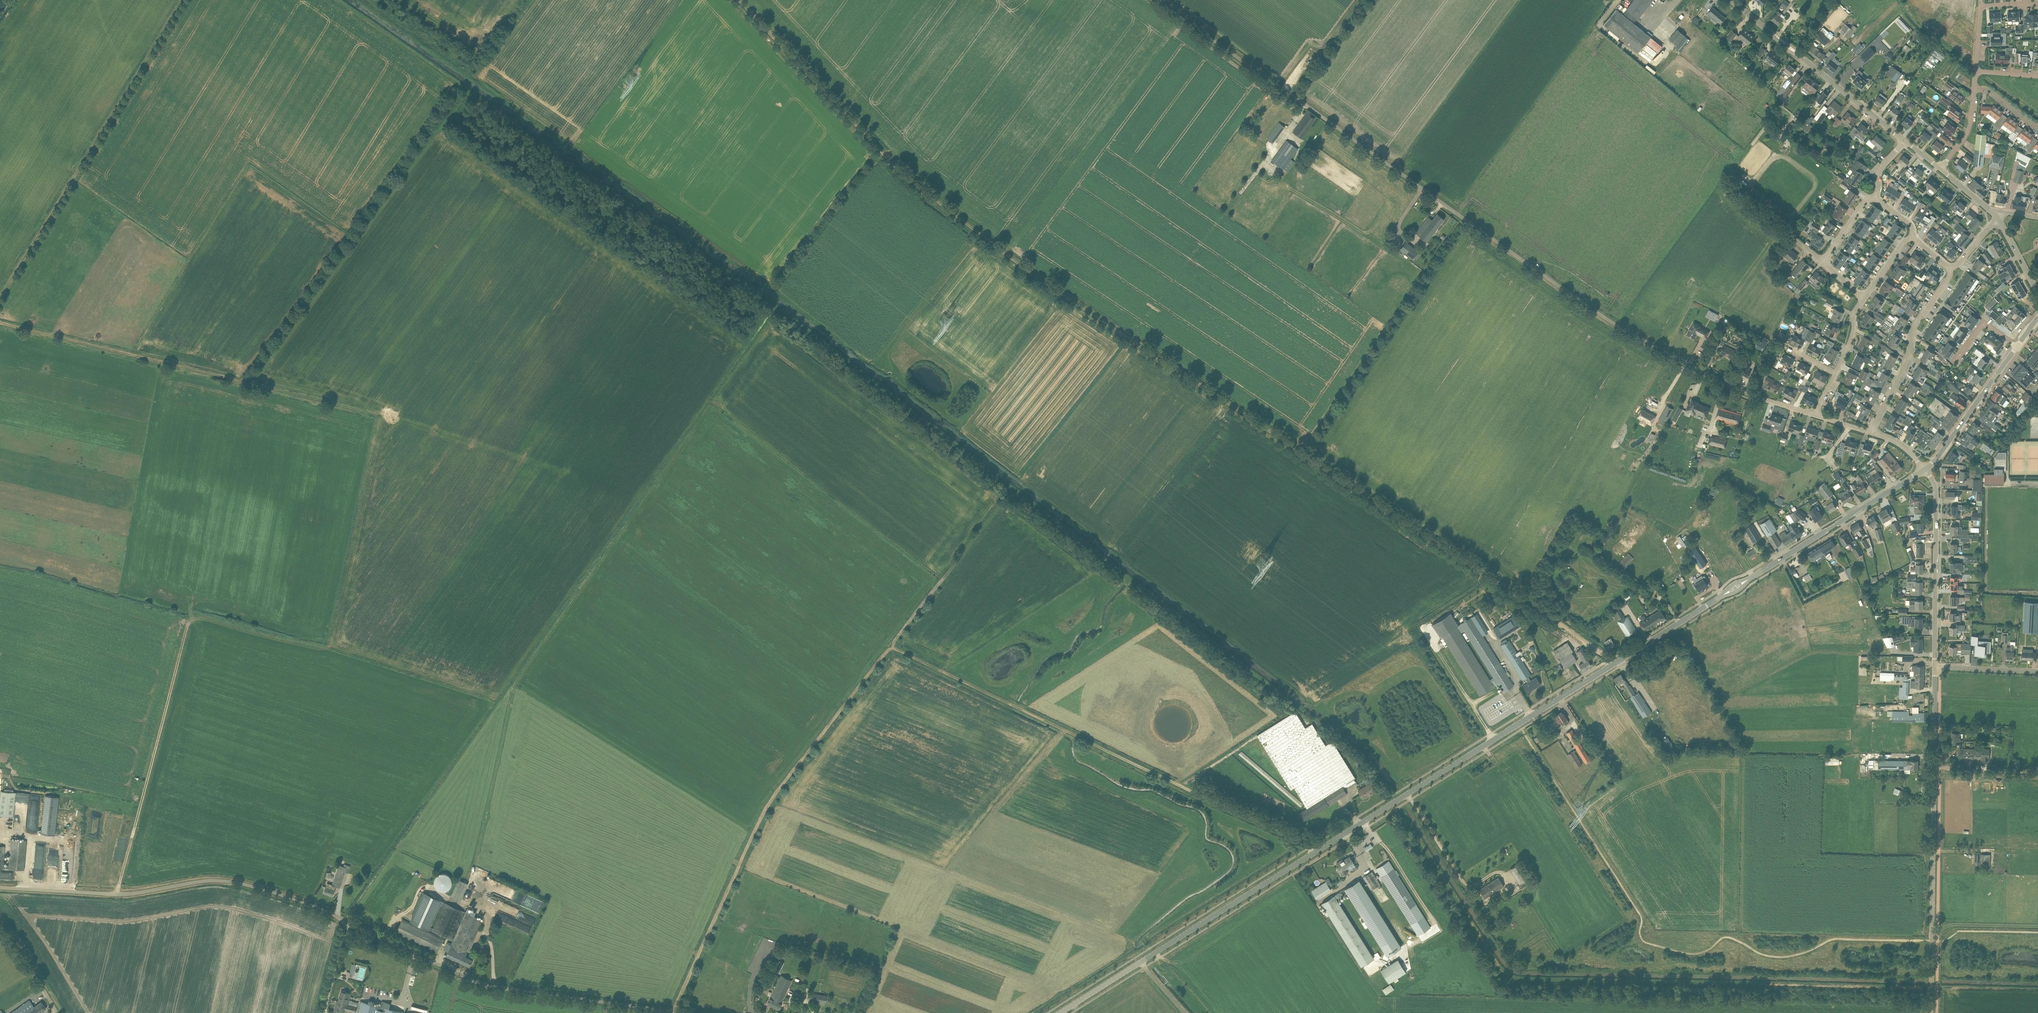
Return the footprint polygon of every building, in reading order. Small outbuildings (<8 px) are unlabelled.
[(1603,24),(1638,53),(1646,42),(1650,38),(1633,24),(1636,19),(1637,20),(1653,0),(1634,0),(1625,10),(1626,11),(1623,14),(1616,8),(1603,24)] [(1707,15),(1711,18),(1717,22),(1718,20),(1722,23),(1726,18),(1713,7),(1709,12),(1707,15)] [(1779,24),(1785,16),(1779,11),(1772,19),(1779,24)] [(2008,21),(2012,20),(2012,21),(2020,21),(2020,11),(2015,12),(2015,11),(2012,11),(2012,12),(2007,12),(2008,21)] [(1989,13),(1990,21),(2002,20),(2001,12),(1989,13)] [(2027,23),(2023,23),(2023,24),(2024,29),(2028,29),(2029,26),(2032,27),(2034,27),(2034,26),(2033,14),(2029,14),(2029,15),(2026,15),(2027,23)] [(1898,18),(1880,35),(1892,47),(1910,30),(1898,18)] [(1839,31),(1849,39),(1855,31),(1846,23),(1839,31)] [(1827,31),(1828,30),(1824,26),(1820,31),(1815,37),(1826,45),(1833,37),(1827,31)] [(1668,38),(1676,45),(1685,35),(1677,28),(1668,38)] [(1738,36),(1749,44),(1755,37),(1744,28),(1738,36)] [(1727,38),(1731,41),(1737,34),(1733,31),(1727,38)] [(1995,37),(1992,37),(1992,41),(1991,41),(1991,45),(2002,45),(2002,37),(2006,37),(2006,33),(1995,33),(1995,37)] [(1814,57),(1815,56),(1821,61),(1826,55),(1812,43),(1806,50),(1814,57)] [(1756,53),(1760,57),(1766,50),(1762,46),(1756,53)] [(1861,57),(1865,62),(1875,52),(1871,48),(1861,57)] [(1766,58),(1772,63),(1772,62),(1775,65),(1780,59),(1775,54),(1775,53),(1772,50),(1766,58)] [(2008,63),(2009,57),(2012,57),(2013,53),(2013,51),(2009,50),(2009,55),(2002,55),(2002,54),(1996,54),(1995,62),(2000,62),(2000,63),(2004,63),(2004,62),(2008,63)] [(2023,64),(2029,65),(2029,61),(2030,61),(2030,60),(2032,60),(2032,56),(2033,52),(2033,51),(2030,51),(2029,54),(2021,54),(2021,53),(2016,53),(2015,63),(2021,63),(2023,64)] [(1835,52),(1828,62),(1831,64),(1829,67),(1836,73),(1841,66),(1835,61),(1839,55),(1835,52)] [(1785,70),(1781,74),(1784,77),(1786,74),(1789,77),(1791,75),(1795,70),(1789,64),(1784,70),(1785,70)] [(1886,75),(1896,82),(1903,74),(1892,66),(1886,75)] [(1853,81),(1856,83),(1856,84),(1859,86),(1862,88),(1862,87),(1863,88),(1865,85),(1865,84),(1867,82),(1868,83),(1869,83),(1870,82),(1871,81),(1871,80),(1870,79),(1869,78),(1868,78),(1866,78),(1865,80),(1860,76),(1863,73),(1859,70),(1855,74),(1857,76),(1853,81)] [(1794,77),(1791,81),(1792,82),(1795,85),(1796,85),(1800,80),(1795,76),(1794,77)] [(1804,85),(1803,88),(1803,89),(1804,90),(1805,90),(1806,89),(1809,91),(1808,92),(1809,93),(1812,95),(1820,86),(1809,78),(1804,85)] [(1787,79),(1782,85),(1784,86),(1785,88),(1790,82),(1787,79)] [(1956,101),(1956,102),(1959,104),(1959,103),(1961,104),(1961,103),(1962,104),(1964,101),(1963,100),(1965,97),(1952,88),(1954,85),(1948,81),(1944,86),(1951,91),(1948,95),(1956,101)] [(1787,89),(1780,97),(1784,100),(1793,89),(1792,89),(1789,86),(1787,89)] [(1818,92),(1811,103),(1813,105),(1817,100),(1822,104),(1829,95),(1824,91),(1821,94),(1818,92)] [(1875,101),(1881,106),(1887,98),(1880,93),(1875,101)] [(1901,93),(1897,99),(1901,102),(1905,96),(1901,93)] [(1950,110),(1947,114),(1958,122),(1962,116),(1960,115),(1961,113),(1952,106),(1950,105),(1952,102),(1944,97),(1940,101),(1948,107),(1949,107),(1950,108),(1949,110),(1950,110)] [(1837,103),(1834,101),(1828,108),(1826,110),(1831,114),(1832,112),(1836,115),(1842,108),(1836,103),(1837,103)] [(1897,109),(1899,105),(1896,103),(1889,112),(1895,117),(1900,111),(1897,109)] [(1988,113),(1992,116),(1999,108),(1994,105),(1992,107),(1982,106),(1981,112),(1988,113)] [(1993,125),(1996,128),(2005,115),(2002,113),(2003,112),(1999,108),(1992,116),(1997,120),(1996,121),(1993,125)] [(1814,118),(1817,120),(1823,112),(1820,110),(1814,118)] [(1293,132),(1302,139),(1311,126),(1310,126),(1316,117),(1308,111),(1293,132)] [(1821,123),(1826,115),(1823,112),(1817,120),(1821,123)] [(1851,116),(1852,115),(1848,112),(1842,119),(1851,126),(1856,119),(1851,116)] [(1914,120),(1913,121),(1910,119),(1912,116),(1909,114),(1907,117),(1902,122),(1909,127),(1911,124),(1914,127),(1921,117),(1918,115),(1914,120)] [(2003,124),(2008,128),(2014,120),(2009,116),(2008,118),(2005,115),(1996,128),(1999,130),(2002,125),(2003,124)] [(1833,123),(1837,126),(1842,120),(1838,117),(1833,123)] [(1799,125),(1807,132),(1812,125),(1804,119),(1799,125)] [(2008,128),(2006,130),(2011,134),(2008,137),(2012,139),(2020,127),(2018,125),(2019,123),(2014,120),(2008,128)] [(1786,131),(1789,133),(1795,123),(1791,121),(1786,131)] [(1931,125),(1934,128),(1937,130),(1940,126),(1933,121),(1931,125)] [(1266,139),(1272,143),(1284,126),(1278,122),(1266,139)] [(1944,131),(1945,131),(1951,136),(1953,133),(1953,134),(1955,132),(1954,131),(1957,128),(1950,123),(1949,123),(1947,122),(1943,128),(1942,129),(1944,130),(1944,131)] [(1863,125),(1862,124),(1862,123),(1857,128),(1855,126),(1849,134),(1854,138),(1856,135),(1859,138),(1861,135),(1862,136),(1868,128),(1864,125),(1863,125)] [(1939,132),(1937,130),(1934,128),(1932,131),(1927,127),(1925,131),(1924,130),(1920,136),(1927,142),(1931,136),(1929,134),(1931,131),(1936,136),(1939,132)] [(2019,136),(2023,139),(2029,131),(2025,128),(2023,129),(2020,127),(2012,139),(2015,141),(2018,137),(2019,136)] [(2024,148),(2027,150),(2036,138),(2033,136),(2034,135),(2029,131),(2023,139),(2028,143),(2027,144),(2024,148)] [(1939,137),(1932,146),(1939,152),(1944,146),(1939,142),(1942,139),(1945,142),(1948,139),(1942,134),(1939,137)] [(1977,134),(1975,149),(1985,150),(1986,142),(1987,135),(1977,134)] [(1876,136),(1871,141),(1873,143),(1871,146),(1873,148),(1876,151),(1879,148),(1881,149),(1886,143),(1881,139),(1880,140),(1876,136)] [(2037,150),(2037,140),(2036,138),(2027,150),(2028,152),(2030,153),(2033,148),(2034,147),(2037,150)] [(1298,149),(1286,140),(1272,161),(1288,172),(1295,162),(1291,159),(1298,149)] [(1858,152),(1863,146),(1861,144),(1856,151),(1857,151),(1853,155),(1855,157),(1858,152)] [(1868,152),(1875,157),(1877,154),(1871,148),(1868,152)] [(1975,149),(1973,165),(1983,166),(1984,157),(1985,153),(1985,150),(1975,149)] [(2018,151),(2016,159),(2020,162),(2019,163),(2026,167),(2031,158),(2018,151)] [(1961,159),(1956,165),(1963,171),(1968,165),(1970,162),(1973,159),(1967,154),(1962,160),(1961,159)] [(1991,158),(1989,166),(2000,168),(2002,157),(1996,156),(1997,155),(1994,154),(1992,154),(1991,155),(1991,158)] [(1897,164),(1900,167),(1903,164),(1905,166),(1910,160),(1903,155),(1899,161),(1900,161),(1897,164)] [(1851,168),(1854,170),(1850,175),(1851,176),(1849,180),(1852,182),(1856,185),(1863,174),(1859,171),(1864,164),(1860,161),(1857,160),(1851,168)] [(1900,172),(1903,175),(1908,169),(1904,166),(1900,172)] [(1906,172),(1911,176),(1913,174),(1919,178),(1924,172),(1918,167),(1915,171),(1910,167),(1911,166),(1910,166),(1906,172)] [(2016,169),(2013,181),(2021,183),(2022,179),(2025,180),(2026,174),(2023,174),(2024,171),(2016,169)] [(1934,181),(1931,178),(1926,184),(1931,188),(1930,190),(1930,191),(1933,193),(1934,193),(1935,191),(1935,192),(1940,185),(1936,182),(1935,182),(1934,181)] [(1975,179),(1968,186),(1982,198),(1987,193),(1984,191),(1986,189),(1982,185),(1985,181),(1983,179),(1980,183),(1975,179)] [(1998,204),(2004,205),(2006,195),(2001,194),(2003,188),(2004,184),(1999,183),(1995,197),(1999,198),(1998,204)] [(1918,189),(1923,192),(1926,188),(1922,184),(1918,189)] [(1887,195),(1890,197),(1897,187),(1895,185),(1893,188),(1889,186),(1884,193),(1887,195)] [(1897,187),(1890,197),(1894,199),(1893,199),(1896,201),(1901,193),(1897,191),(1899,188),(1897,187)] [(1949,194),(1948,192),(1944,188),(1939,195),(1948,202),(1953,196),(1950,193),(1949,194)] [(1844,200),(1851,205),(1854,200),(1854,199),(1855,199),(1858,195),(1850,190),(1844,200)] [(1824,196),(1831,200),(1833,197),(1826,192),(1824,196)] [(2021,195),(2021,196),(2016,196),(2015,201),(2014,201),(2013,207),(2024,209),(2026,202),(2029,201),(2030,197),(2021,195)] [(1903,207),(1906,209),(1912,199),(1910,198),(1908,201),(1904,198),(1899,206),(1902,208),(1903,207)] [(1912,199),(1906,209),(1909,211),(1908,211),(1911,213),(1916,206),(1912,203),(1914,200),(1912,199)] [(1955,202),(1951,208),(1956,212),(1960,215),(1962,212),(1961,211),(1966,206),(1960,201),(1957,204),(1955,202)] [(1940,207),(1945,210),(1949,206),(1944,202),(1940,207)] [(1833,214),(1840,220),(1847,210),(1840,204),(1833,214)] [(1874,204),(1869,210),(1880,218),(1881,216),(1880,215),(1883,211),(1874,204)] [(1968,225),(1974,230),(1981,221),(1977,217),(1978,216),(1970,209),(1965,215),(1968,218),(1969,217),(1972,220),(1968,225)] [(1880,218),(1869,210),(1865,216),(1873,221),(1874,221),(1876,222),(1878,219),(1879,220),(1880,218)] [(1918,220),(1921,222),(1927,211),(1925,210),(1923,213),(1919,211),(1914,218),(1917,220),(1918,220)] [(1921,222),(1920,223),(1923,224),(1927,226),(1927,225),(1930,226),(1936,218),(1931,215),(1930,217),(1927,216),(1929,213),(1927,211),(1921,222)] [(1416,233),(1426,241),(1444,219),(1437,213),(1432,220),(1428,217),(1416,233)] [(1802,219),(1811,226),(1818,231),(1820,227),(1813,222),(1805,216),(1802,219)] [(1863,220),(1859,226),(1869,233),(1871,231),(1868,229),(1870,225),(1863,220)] [(1833,230),(1836,226),(1829,221),(1823,230),(1830,235),(1832,232),(1832,231),(1833,230)] [(1890,225),(1888,227),(1898,234),(1900,231),(1903,228),(1895,223),(1892,227),(1890,225)] [(1957,241),(1961,245),(1969,236),(1965,233),(1967,231),(1958,223),(1955,228),(1958,231),(1958,232),(1962,235),(1957,241)] [(1869,233),(1859,226),(1855,232),(1862,237),(1865,233),(1868,235),(1869,233)] [(1888,227),(1887,229),(1890,231),(1888,234),(1887,234),(1894,240),(1896,237),(1896,236),(1898,234),(1888,227)] [(1814,228),(1809,236),(1813,239),(1810,243),(1820,250),(1824,243),(1820,240),(1822,238),(1817,234),(1819,231),(1814,228)] [(1929,237),(1932,240),(1940,230),(1938,229),(1936,232),(1932,228),(1926,235),(1929,238),(1929,237)] [(1940,230),(1932,240),(1935,242),(1937,244),(1943,238),(1939,234),(1941,232),(1940,230)] [(1848,241),(1859,249),(1861,244),(1858,242),(1859,240),(1852,235),(1850,238),(1848,241)] [(1879,240),(1877,242),(1887,249),(1889,246),(1890,246),(1892,243),(1884,238),(1884,239),(1881,242),(1879,241),(1879,240)] [(1950,249),(1947,253),(1950,255),(1949,256),(1952,258),(1955,255),(1954,254),(1957,250),(1953,247),(1956,244),(1951,240),(1946,246),(1950,249)] [(1404,243),(1401,248),(1414,258),(1415,257),(1417,259),(1422,254),(1406,241),(1404,243)] [(1859,249),(1848,241),(1848,242),(1846,245),(1846,244),(1844,247),(1851,252),(1854,248),(1857,250),(1859,249)] [(1989,246),(1996,257),(2003,252),(2001,248),(2000,248),(1996,242),(1997,241),(1989,246)] [(1879,246),(1876,250),(1884,255),(1886,252),(1885,252),(1887,249),(1877,242),(1876,244),(1879,246)] [(1784,255),(1792,262),(1798,255),(1794,252),(1793,251),(1790,248),(1784,255)] [(1837,257),(1848,264),(1849,263),(1845,260),(1848,256),(1841,251),(1839,254),(1837,257)] [(1982,254),(1987,260),(1991,256),(1986,251),(1982,254)] [(1915,252),(1910,259),(1919,265),(1918,267),(1920,269),(1925,262),(1923,261),(1924,259),(1918,255),(1918,254),(1915,252)] [(1866,254),(1864,256),(1867,257),(1867,258),(1877,265),(1879,262),(1881,259),(1873,254),(1871,257),(1868,256),(1868,255),(1866,254)] [(1900,263),(1904,266),(1909,258),(1906,255),(1900,263)] [(1848,264),(1837,257),(1837,258),(1835,260),(1833,263),(1841,268),(1843,264),(1846,266),(1848,264)] [(1868,261),(1865,265),(1873,271),(1875,268),(1875,267),(1877,265),(1867,258),(1865,259),(1868,261)] [(1979,258),(1974,265),(1980,269),(1983,266),(1985,268),(1987,265),(1979,258)] [(1792,272),(1799,277),(1809,265),(1803,260),(1792,272)] [(2003,282),(2016,274),(2010,264),(2003,267),(2005,271),(1999,274),(2003,282)] [(1891,274),(1898,279),(1902,274),(1903,275),(1906,271),(1898,265),(1895,268),(1896,269),(1894,270),(1891,274)] [(1932,279),(1937,282),(1939,278),(1938,277),(1941,274),(1941,273),(1940,274),(1935,270),(1936,270),(1931,267),(1927,273),(1933,277),(1932,279)] [(1857,271),(1855,273),(1866,280),(1866,279),(1868,277),(1870,274),(1863,269),(1860,273),(1857,271)] [(1979,271),(1976,274),(1984,279),(1987,276),(1979,271)] [(1815,272),(1810,278),(1811,278),(1815,282),(1813,285),(1813,286),(1816,288),(1825,279),(1819,274),(1819,275),(1815,272)] [(1968,272),(1964,277),(1973,284),(1977,278),(1968,272)] [(1855,273),(1854,274),(1857,277),(1854,281),(1862,286),(1864,283),(1866,280),(1866,281),(1866,280),(1855,273)] [(1906,288),(1921,299),(1929,287),(1914,277),(1906,288)] [(1964,277),(1960,283),(1969,289),(1973,284),(1964,277)] [(1805,279),(1798,287),(1801,290),(1807,283),(1808,281),(1805,279)] [(2019,280),(2011,284),(2019,298),(2027,294),(2019,280)] [(1880,290),(1887,295),(1894,286),(1886,281),(1880,290)] [(2003,282),(1996,289),(1999,292),(2006,285),(2003,282)] [(1960,283),(1956,288),(1965,295),(1969,289),(1960,283)] [(1898,284),(1895,288),(1902,293),(1905,289),(1898,284)] [(1956,288),(1952,294),(1962,300),(1965,295),(1956,288)] [(1952,294),(1949,299),(1958,305),(1962,300),(1952,294)] [(1905,303),(1915,310),(1919,305),(1917,304),(1919,301),(1918,301),(1917,300),(1916,299),(1911,295),(1905,303)] [(1873,313),(1879,317),(1884,320),(1885,317),(1877,311),(1884,302),(1876,296),(1873,300),(1874,301),(1872,303),(1869,306),(1875,310),(1873,313)] [(1999,315),(1993,309),(1999,301),(1995,297),(1986,306),(1990,310),(1986,314),(1990,318),(1992,317),(1995,320),(2000,325),(2002,322),(2012,331),(2026,315),(2016,306),(2006,317),(2001,313),(1999,315)] [(1949,299),(1945,304),(1954,311),(1958,305),(1949,299)] [(1905,310),(1912,315),(1915,310),(1905,303),(1904,305),(1907,307),(1905,310)] [(1834,312),(1832,318),(1839,322),(1841,318),(1841,316),(1841,317),(1843,313),(1834,308),(1833,311),(1834,312)] [(1939,314),(1948,320),(1952,315),(1942,308),(1939,314)] [(1970,308),(1967,312),(1971,314),(1968,318),(1975,323),(1979,319),(1974,315),(1976,313),(1970,308)] [(1861,323),(1868,328),(1875,318),(1868,313),(1861,323)] [(1888,313),(1885,317),(1884,320),(1883,321),(1892,327),(1894,324),(1887,320),(1889,317),(1890,315),(1888,313)] [(1939,314),(1935,319),(1944,326),(1948,320),(1939,314),(1938,314),(1939,314)] [(1895,315),(1894,318),(1905,325),(1908,320),(1901,315),(1899,318),(1895,315)] [(1897,322),(1894,325),(1901,330),(1905,325),(1894,318),(1893,319),(1897,322)] [(1963,320),(1960,324),(1966,328),(1967,325),(1971,328),(1975,323),(1968,318),(1965,322),(1963,320)] [(1935,319),(1931,324),(1940,331),(1944,326),(1935,319)] [(1891,331),(1888,336),(1898,343),(1901,338),(1895,333),(1897,331),(1892,327),(1883,321),(1881,323),(1881,324),(1882,325),(1891,331)] [(1694,322),(1687,334),(1694,338),(1697,333),(1706,337),(1709,332),(1700,327),(1701,326),(1694,322)] [(1836,330),(1835,330),(1837,328),(1837,327),(1830,324),(1826,332),(1833,336),(1836,330)] [(1931,324),(1927,330),(1937,336),(1940,331),(1931,324)] [(1960,328),(1957,333),(1964,338),(1968,333),(1964,330),(1966,328),(1960,324),(1958,327),(1960,328)] [(1806,337),(1805,339),(1808,340),(1813,331),(1810,329),(1806,337)] [(1927,330),(1924,335),(1933,342),(1937,336),(1927,330)] [(1813,331),(1808,340),(1812,342),(1817,333),(1815,332),(1813,331)] [(1950,335),(1948,337),(1949,338),(1953,341),(1954,342),(1956,339),(1960,343),(1964,338),(1957,333),(1953,337),(1950,335)] [(1994,336),(1990,333),(1986,338),(1984,336),(1980,341),(1983,344),(1985,341),(1989,344),(1994,336)] [(1791,337),(1789,339),(1789,341),(1791,342),(1801,347),(1805,339),(1801,337),(1801,338),(1795,335),(1793,338),(1791,337)] [(1877,340),(1872,336),(1870,340),(1864,336),(1862,340),(1862,341),(1859,347),(1859,346),(1858,347),(1866,351),(1871,342),(1875,344),(1877,340)] [(1888,336),(1884,341),(1895,348),(1898,343),(1888,336)] [(1999,339),(1994,336),(1989,344),(1993,347),(1999,339)] [(1949,342),(1946,347),(1953,353),(1957,348),(1951,344),(1953,341),(1949,338),(1947,341),(1949,342)] [(2004,343),(1999,339),(1993,347),(1997,350),(1996,352),(1999,355),(2003,349),(2001,347),(2004,343)] [(1811,343),(1807,351),(1817,356),(1821,348),(1822,346),(1822,345),(1819,343),(1818,344),(1816,346),(1811,343)] [(1884,345),(1882,348),(1884,349),(1891,353),(1892,350),(1884,345)] [(1731,357),(1731,358),(1735,351),(1725,346),(1721,353),(1726,355),(1726,354),(1731,357)] [(1826,358),(1824,361),(1829,363),(1830,363),(1831,360),(1833,361),(1836,357),(1835,356),(1836,355),(1837,355),(1839,351),(1832,347),(1826,358)] [(1941,348),(1938,352),(1939,353),(1942,356),(1944,353),(1949,357),(1953,353),(1946,347),(1943,350),(1941,348)] [(1928,348),(1924,354),(1933,359),(1936,354),(1934,353),(1934,352),(1928,348)] [(1979,356),(1977,359),(1975,362),(1984,369),(1988,362),(1982,358),(1985,354),(1979,350),(1976,354),(1979,356)] [(1891,353),(1887,359),(1894,363),(1897,357),(1891,353)] [(1937,356),(1942,361),(1945,358),(1939,353),(1937,356)] [(1852,364),(1859,368),(1864,360),(1868,363),(1871,358),(1865,355),(1864,357),(1858,354),(1856,358),(1853,364),(1852,364)] [(1933,359),(1924,354),(1921,360),(1927,363),(1932,366),(1934,366),(1935,364),(1932,363),(1934,360),(1933,359)] [(2033,354),(2026,361),(2035,369),(2037,365),(2037,358),(2033,354)] [(1781,361),(1780,362),(1787,366),(1787,365),(1791,367),(1793,363),(1793,362),(1795,359),(1788,355),(1788,357),(1784,355),(1783,356),(1781,359),(1782,359),(1781,361)] [(1891,369),(1894,363),(1887,359),(1885,358),(1883,361),(1884,362),(1881,367),(1888,370),(1889,367),(1891,369)] [(1743,365),(1739,372),(1742,374),(1742,375),(1744,376),(1745,375),(1748,377),(1751,371),(1748,369),(1751,365),(1745,362),(1743,366),(1743,365)] [(1805,365),(1805,364),(1800,362),(1796,370),(1806,375),(1810,367),(1806,365),(1806,366),(1805,365)] [(2016,367),(2016,369),(2013,373),(2014,374),(2013,375),(2026,387),(2036,376),(2032,372),(2031,373),(2028,370),(2029,370),(2027,368),(2023,365),(2020,363),(2016,367)] [(1928,370),(1919,365),(1916,370),(1923,375),(1924,372),(1926,373),(1928,370)] [(1932,366),(1930,369),(1937,373),(1940,374),(1941,375),(1943,372),(1939,369),(1934,366),(1932,366)] [(1971,366),(1968,371),(1973,375),(1974,376),(1972,379),(1975,382),(1977,383),(1982,376),(1977,373),(1977,372),(1976,373),(1973,371),(1975,369),(1971,366)] [(1890,371),(1888,370),(1881,367),(1880,370),(1882,372),(1880,377),(1887,381),(1890,375),(1888,374),(1890,371)] [(1937,373),(1930,369),(1928,372),(1938,378),(1940,374),(1937,373)] [(1916,370),(1912,376),(1924,383),(1924,382),(1927,378),(1923,375),(1916,370)] [(1821,374),(1821,373),(1817,371),(1813,380),(1817,382),(1817,381),(1824,384),(1826,380),(1827,380),(1827,379),(1827,378),(1821,374)] [(1844,381),(1844,380),(1844,381),(1850,384),(1854,378),(1856,379),(1858,376),(1849,371),(1847,375),(1844,381)] [(1874,381),(1883,386),(1887,381),(1880,377),(1876,375),(1874,378),(1876,378),(1874,381)] [(1766,387),(1776,393),(1776,394),(1781,385),(1773,381),(1773,379),(1767,376),(1765,381),(1768,383),(1766,387)] [(2015,385),(2009,380),(2003,387),(2008,392),(2010,390),(2013,394),(2016,391),(2012,388),(2015,385)] [(1911,382),(1908,387),(1914,391),(1917,393),(1920,387),(1918,386),(1911,382)] [(1964,391),(1969,394),(1973,389),(1968,385),(1966,384),(1964,387),(1966,388),(1964,391)] [(1871,387),(1868,392),(1870,394),(1877,398),(1880,392),(1871,387)] [(1914,391),(1908,387),(1904,393),(1911,397),(1914,391)] [(1789,397),(1793,399),(1798,391),(1795,389),(1793,391),(1786,388),(1783,394),(1788,397),(1788,396),(1789,397)] [(1853,394),(1849,400),(1852,402),(1858,392),(1853,389),(1851,393),(1853,394)] [(1991,397),(2006,407),(2009,402),(2001,396),(2003,394),(1996,390),(1991,397)] [(1837,398),(1835,403),(1839,406),(1840,405),(1841,406),(1845,409),(1847,404),(1849,402),(1845,400),(1846,398),(1843,396),(1844,394),(1841,393),(1838,391),(1835,397),(1837,398)] [(1814,403),(1817,398),(1806,392),(1802,400),(1806,402),(1807,401),(1808,402),(1813,405),(1814,403),(1814,404),(1814,403)] [(1956,403),(1963,408),(1967,402),(1963,400),(1964,399),(1960,396),(1960,397),(1953,393),(1951,396),(1957,401),(1956,403)] [(1877,398),(1870,394),(1869,397),(1866,395),(1864,398),(1874,403),(1877,398)] [(1931,418),(1933,419),(1938,423),(1949,431),(1960,414),(1935,397),(1928,406),(1934,411),(1934,412),(1940,417),(1939,419),(1929,412),(1927,415),(1931,418)] [(1902,398),(1898,403),(1905,407),(1907,404),(1910,407),(1912,404),(1908,402),(1902,398)] [(1980,413),(1982,415),(1980,419),(1996,430),(1999,426),(1991,421),(2002,407),(1990,398),(1980,413)] [(1699,402),(1692,399),(1690,404),(1689,404),(1686,410),(1695,414),(1696,411),(1699,403),(1699,402)] [(2016,413),(2021,417),(2030,406),(2024,401),(2016,413)] [(1699,403),(1696,411),(1700,412),(1700,414),(1706,417),(1710,407),(1707,406),(1706,406),(1699,403)] [(1905,407),(1898,403),(1895,409),(1901,413),(1902,413),(1905,415),(1907,413),(1903,410),(1905,407)] [(1859,409),(1868,414),(1871,409),(1862,404),(1859,409)] [(1638,416),(1642,418),(1647,421),(1650,423),(1654,416),(1649,412),(1650,411),(1644,407),(1638,416)] [(1672,410),(1666,407),(1660,417),(1667,421),(1672,410)] [(1716,419),(1730,423),(1730,424),(1738,426),(1741,414),(1719,407),(1716,419)] [(1858,416),(1865,420),(1868,414),(1861,411),(1858,416)] [(1892,413),(1888,419),(1895,423),(1897,420),(1900,422),(1902,420),(1898,418),(1899,418),(1892,413)] [(1770,419),(1769,422),(1772,423),(1779,425),(1780,425),(1782,417),(1772,414),(1770,419)] [(1895,423),(1888,419),(1885,425),(1892,429),(1895,431),(1897,428),(1893,426),(1895,423)] [(1939,424),(1933,419),(1929,423),(1936,428),(1939,424)] [(1788,430),(1799,434),(1802,426),(1797,424),(1797,423),(1791,421),(1788,430)] [(1913,430),(1916,425),(1911,422),(1907,428),(1910,429),(1906,437),(1906,436),(1905,437),(1906,437),(1906,438),(1907,439),(1908,440),(1909,440),(1910,440),(1911,440),(1916,432),(1913,430)] [(1977,430),(1980,426),(1978,425),(1974,422),(1969,430),(1974,434),(1975,433),(1979,435),(1981,432),(1977,430)] [(1983,422),(1980,426),(1992,434),(1995,430),(1983,422)] [(1764,423),(1762,429),(1769,431),(1770,431),(1771,425),(1764,423)] [(1808,427),(1805,434),(1809,435),(1808,439),(1815,441),(1815,438),(1818,430),(1808,427)] [(1921,429),(1916,436),(1917,435),(1920,438),(1921,436),(1922,437),(1918,443),(1924,448),(1928,444),(1934,448),(1939,442),(1932,437),(1921,429)] [(1930,432),(1929,433),(1933,436),(1932,437),(1939,442),(1944,435),(1937,430),(1935,433),(1932,430),(1931,431),(1930,432)] [(1827,445),(1831,446),(1835,435),(1827,433),(1828,432),(1824,431),(1822,439),(1828,441),(1827,445)] [(1967,432),(1960,441),(1967,446),(1971,441),(1977,445),(1981,439),(1977,437),(1976,439),(1974,437),(1967,432)] [(1710,438),(1708,443),(1725,448),(1728,439),(1715,436),(1715,437),(1711,436),(1711,438),(1710,438)] [(1851,440),(1847,439),(1844,447),(1856,451),(1858,443),(1851,441),(1851,440)] [(1858,454),(1863,456),(1865,451),(1870,453),(1872,445),(1865,442),(1863,448),(1860,447),(1858,454)] [(1962,444),(1959,448),(1972,457),(1975,453),(1962,444)] [(1838,446),(1836,454),(1842,456),(1844,448),(1838,446)] [(1953,451),(1948,458),(1956,464),(1960,459),(1961,460),(1964,456),(1960,454),(1961,452),(1958,449),(1955,453),(1953,451)] [(1875,462),(1875,463),(1879,460),(1877,458),(1880,454),(1877,451),(1870,457),(1875,462)] [(1890,472),(1893,475),(1903,467),(1898,463),(1889,452),(1885,455),(1880,460),(1889,470),(1889,471),(1890,472)] [(1985,478),(1985,481),(1990,481),(1990,484),(2004,484),(2004,481),(2004,471),(2007,471),(2007,452),(1998,452),(1994,457),(1995,473),(1985,473),(1985,478)] [(1870,472),(1866,475),(1868,478),(1873,485),(1882,478),(1878,471),(1877,472),(1875,469),(1870,472)] [(1842,476),(1838,470),(1833,473),(1837,479),(1842,476)] [(1959,483),(1964,484),(1964,479),(1967,480),(1968,471),(1960,470),(1959,483)] [(1856,475),(1860,479),(1862,481),(1865,478),(1860,472),(1856,475)] [(1946,479),(1950,479),(1950,481),(1954,482),(1954,480),(1958,480),(1958,474),(1955,474),(1955,473),(1946,472),(1946,479)] [(1843,478),(1840,480),(1847,489),(1847,490),(1848,490),(1851,488),(1846,482),(1844,479),(1843,478)] [(1860,479),(1851,484),(1854,488),(1858,494),(1859,493),(1859,495),(1862,493),(1862,492),(1867,488),(1863,483),(1862,481),(1860,479)] [(1817,487),(1826,499),(1833,494),(1824,482),(1817,487)] [(1843,491),(1839,494),(1841,497),(1844,503),(1853,497),(1849,492),(1845,494),(1843,491)] [(1946,492),(1946,498),(1955,498),(1955,501),(1958,501),(1958,495),(1961,496),(1961,492),(1955,492),(1946,492)] [(1915,511),(1923,511),(1923,503),(1924,503),(1924,495),(1918,495),(1915,495),(1910,495),(1910,502),(1915,502),(1915,511)] [(1831,497),(1822,503),(1825,507),(1826,506),(1830,512),(1837,507),(1834,504),(1833,501),(1834,501),(1831,497)] [(1813,515),(1816,520),(1823,516),(1820,511),(1821,510),(1818,506),(1815,507),(1810,510),(1813,515)] [(1954,517),(1960,517),(1960,513),(1957,513),(1958,506),(1951,506),(1951,513),(1954,513),(1954,517)] [(1880,513),(1878,514),(1883,523),(1892,518),(1890,514),(1887,508),(1880,512),(1880,513)] [(1796,513),(1803,520),(1807,515),(1799,509),(1796,513)] [(1768,515),(1759,521),(1760,524),(1770,518),(1768,515)] [(1876,523),(1877,526),(1880,525),(1874,516),(1867,520),(1871,526),(1876,523)] [(1770,518),(1760,524),(1775,548),(1781,544),(1774,532),(1777,530),(1770,518)] [(1892,523),(1895,531),(1901,529),(1897,520),(1892,523)] [(1799,524),(1797,525),(1794,522),(1789,526),(1793,531),(1791,532),(1795,539),(1803,534),(1799,527),(1801,526),(1799,524)] [(1851,527),(1855,533),(1858,532),(1859,533),(1860,532),(1863,537),(1865,535),(1862,529),(1863,529),(1859,522),(1851,527)] [(1924,523),(1912,523),(1912,524),(1914,528),(1914,530),(1910,531),(1911,537),(1918,536),(1916,530),(1918,530),(1918,531),(1924,531),(1924,523)] [(1761,538),(1752,524),(1745,528),(1754,543),(1761,538)] [(1951,526),(1951,534),(1956,534),(1960,534),(1960,537),(1970,538),(1973,538),(1973,534),(1968,534),(1968,529),(1962,529),(1962,526),(1958,526),(1951,526)] [(1884,541),(1883,539),(1884,539),(1881,527),(1875,529),(1878,540),(1880,540),(1880,542),(1884,541)] [(1791,533),(1788,535),(1785,531),(1780,534),(1786,544),(1795,539),(1791,532),(1791,533)] [(1846,532),(1839,536),(1842,541),(1843,544),(1844,544),(1847,542),(1848,544),(1849,543),(1851,547),(1852,547),(1854,546),(1852,542),(1846,532)] [(1866,538),(1862,541),(1866,548),(1867,548),(1869,551),(1873,549),(1872,547),(1869,537),(1866,538)] [(1831,539),(1820,546),(1824,553),(1825,555),(1830,552),(1829,551),(1836,546),(1831,539)] [(1756,549),(1757,548),(1755,544),(1753,546),(1754,548),(1747,552),(1751,559),(1759,554),(1756,549)] [(1853,548),(1858,557),(1863,554),(1858,545),(1853,548)] [(1820,546),(1808,553),(1813,560),(1824,553),(1820,546)] [(1707,564),(1696,547),(1689,551),(1700,568),(1707,564)] [(1619,562),(1623,567),(1632,557),(1628,552),(1619,562)] [(1908,574),(1908,578),(1916,579),(1916,572),(1923,572),(1923,563),(1921,563),(1921,561),(1916,561),(1916,564),(1915,564),(1915,567),(1911,567),(1911,574),(1908,574)] [(1953,573),(1962,573),(1962,562),(1957,562),(1951,562),(1951,570),(1953,570),(1953,573)] [(1806,582),(1812,578),(1808,572),(1802,576),(1806,582)] [(1702,575),(1694,580),(1695,582),(1693,584),(1696,588),(1698,587),(1700,590),(1708,585),(1705,581),(1707,580),(1704,575),(1702,577),(1702,575)] [(1916,593),(1922,593),(1923,593),(1923,582),(1917,581),(1917,580),(1908,580),(1908,586),(1916,586),(1916,593)] [(1958,596),(1951,596),(1950,604),(1961,604),(1961,600),(1964,600),(1964,597),(1958,597),(1958,596)] [(1910,608),(1923,608),(1923,600),(1910,600),(1910,604),(1910,608)] [(2024,601),(2023,632),(2037,633),(2037,602),(2024,601)] [(1620,609),(1613,613),(1628,638),(1638,632),(1628,616),(1625,617),(1620,609)] [(1649,616),(1649,617),(1655,625),(1666,618),(1660,609),(1653,614),(1649,616)] [(1958,612),(1950,612),(1950,620),(1962,620),(1962,611),(1958,611),(1958,612)] [(1450,613),(1432,624),(1440,637),(1443,635),(1480,695),(1494,686),(1493,686),(1497,683),(1493,677),(1490,679),(1461,633),(1464,631),(1460,624),(1459,625),(1450,613)] [(1477,613),(1471,617),(1475,623),(1481,620),(1477,613)] [(1514,615),(1493,628),(1499,638),(1520,625),(1514,615)] [(1915,618),(1912,618),(1912,625),(1923,626),(1923,616),(1915,616),(1915,618)] [(1464,621),(1460,624),(1464,631),(1465,632),(1463,633),(1468,641),(1470,640),(1493,677),(1497,683),(1498,683),(1501,688),(1503,692),(1514,685),(1511,681),(1508,676),(1505,672),(1483,635),(1475,623),(1471,617),(1468,619),(1467,620),(1464,621)] [(1655,625),(1649,617),(1640,623),(1646,631),(1655,625)] [(1956,627),(1950,627),(1950,634),(1957,634),(1957,630),(1966,630),(1966,623),(1956,623),(1956,627)] [(1972,636),(1971,642),(1975,642),(1975,650),(1979,650),(1979,656),(1986,657),(1986,652),(1990,652),(1991,647),(1987,647),(1987,642),(1980,642),(1980,641),(1978,640),(1978,636),(1972,636)] [(1605,641),(1610,650),(1616,646),(1611,638),(1605,641)] [(1922,639),(1911,639),(1911,645),(1913,645),(1913,651),(1922,652),(1922,639)] [(1523,685),(1527,692),(1540,684),(1536,677),(1531,680),(1529,676),(1531,675),(1518,655),(1521,653),(1519,651),(1517,652),(1509,640),(1501,645),(1523,680),(1525,678),(1527,683),(1523,685)] [(1573,651),(1567,642),(1554,650),(1565,668),(1577,660),(1572,652),(1572,651),(1573,651)] [(1961,653),(1971,653),(1971,648),(1971,643),(1956,643),(1956,646),(1950,646),(1950,653),(1956,653),(1956,650),(1961,650),(1961,653)] [(1579,650),(1576,651),(1583,662),(1579,665),(1580,666),(1583,670),(1591,665),(1590,663),(1588,659),(1590,658),(1583,647),(1579,650)] [(2022,648),(2022,659),(2031,659),(2031,660),(2036,660),(2037,652),(2033,651),(2033,649),(2022,648)] [(1553,668),(1555,672),(1562,669),(1560,664),(1553,668)] [(1536,665),(1531,668),(1534,673),(1539,670),(1536,665)] [(1910,671),(1910,675),(1915,676),(1924,676),(1924,665),(1912,665),(1912,671),(1910,671)] [(1881,672),(1880,680),(1891,680),(1891,679),(1903,680),(1903,679),(1904,679),(1904,673),(1890,672),(1890,673),(1881,672)] [(1624,683),(1632,696),(1636,694),(1630,685),(1629,686),(1622,674),(1615,678),(1619,684),(1623,681),(1624,683)] [(1924,676),(1915,676),(1915,680),(1911,680),(1911,687),(1924,688),(1924,676)] [(1900,686),(1899,698),(1903,698),(1903,699),(1908,699),(1909,678),(1904,679),(1903,679),(1903,680),(1903,686),(1902,686),(1902,687),(1900,686)] [(1632,696),(1630,697),(1641,713),(1642,712),(1645,716),(1651,712),(1639,692),(1636,694),(1632,696)] [(1257,734),(1238,747),(1251,769),(1258,765),(1275,792),(1285,786),(1301,812),(1347,783),(1354,778),(1356,777),(1333,740),(1326,745),(1312,723),(1305,727),(1295,711),(1257,734)] [(1558,718),(1556,719),(1559,723),(1560,722),(1562,724),(1564,723),(1565,724),(1569,722),(1564,713),(1563,714),(1561,712),(1556,715),(1558,718)] [(1893,716),(1893,721),(1925,721),(1925,716),(1925,712),(1919,712),(1913,712),(1913,716),(1909,716),(1893,716)] [(1567,733),(1586,763),(1591,760),(1573,730),(1567,733)] [(1958,757),(1964,757),(1964,748),(1963,748),(1963,740),(1960,740),(1960,733),(1952,733),(1952,743),(1959,743),(1959,748),(1958,748),(1958,757)] [(1661,742),(1668,753),(1675,749),(1667,737),(1661,742)] [(1990,749),(1964,748),(1964,757),(1971,757),(1971,758),(1974,758),(1974,757),(1981,757),(1981,762),(1989,762),(1990,749)] [(1568,754),(1577,768),(1583,764),(1574,751),(1568,754)] [(1869,760),(1869,769),(1879,769),(1879,760),(1869,760)] [(1879,760),(1879,769),(1911,769),(1911,768),(1918,768),(1918,760),(1879,760)] [(1354,779),(1342,786),(1344,788),(1348,786),(1348,785),(1355,781),(1354,779)] [(1359,790),(1363,798),(1364,798),(1363,796),(1369,793),(1370,794),(1375,791),(1368,779),(1365,781),(1367,785),(1359,790)] [(1325,797),(1330,804),(1347,794),(1344,788),(1342,786),(1325,797)] [(13,817),(16,792),(1,791),(0,799),(0,815),(13,817)] [(41,833),(55,835),(59,797),(45,795),(41,833)] [(64,796),(60,835),(72,837),(77,797),(64,796)] [(1324,797),(1298,814),(1303,821),(1329,805),(1324,797)] [(83,798),(80,822),(98,824),(101,800),(83,798)] [(24,870),(27,841),(11,839),(8,865),(4,864),(5,846),(0,846),(0,868),(24,870)] [(1363,848),(1365,851),(1373,847),(1370,843),(1363,848)] [(1980,865),(1986,865),(1987,854),(1980,854),(1975,854),(1975,864),(1980,864),(1980,865)] [(1336,863),(1344,875),(1347,873),(1345,869),(1348,867),(1348,866),(1353,863),(1349,856),(1343,861),(1342,860),(1336,863)] [(1376,868),(1411,924),(1424,916),(1389,861),(1376,868)] [(1519,885),(1522,889),(1534,882),(1521,862),(1511,869),(1521,884),(1519,885)] [(344,866),(339,864),(333,884),(336,885),(336,886),(340,888),(347,865),(344,864),(344,866)] [(47,879),(56,879),(56,869),(55,869),(54,875),(47,875),(47,879)] [(1364,876),(1372,890),(1381,885),(1372,871),(1364,876)] [(441,891),(443,891),(446,891),(448,889),(449,889),(450,888),(451,886),(451,885),(452,884),(452,882),(452,880),(451,878),(450,876),(448,875),(447,874),(445,873),(443,873),(440,873),(439,874),(438,874),(437,875),(436,876),(435,879),(434,880),(434,881),(434,884),(435,886),(436,888),(438,889),(441,891)] [(1479,889),(1485,898),(1504,886),(1498,877),(1479,889)] [(450,897),(461,901),(468,883),(458,879),(450,897)] [(1359,879),(1334,895),(1336,899),(1347,892),(1364,918),(1361,920),(1366,928),(1369,926),(1387,955),(1401,947),(1359,879)] [(336,886),(336,885),(333,884),(327,882),(324,893),(333,896),(336,886)] [(1326,882),(1312,891),(1317,898),(1331,889),(1326,882)] [(423,892),(410,921),(428,929),(432,930),(433,928),(429,926),(439,905),(443,907),(445,902),(441,900),(423,892)] [(1334,895),(1322,903),(1362,966),(1374,958),(1336,899),(1334,895)] [(464,911),(445,902),(443,907),(433,928),(432,930),(432,931),(453,940),(452,943),(447,941),(444,949),(448,951),(446,956),(460,962),(466,949),(469,950),(477,933),(483,919),(474,916),(466,912),(460,925),(458,929),(457,928),(456,928),(459,922),(461,917),(462,914),(464,911)] [(403,919),(400,924),(398,923),(397,927),(398,928),(396,933),(437,953),(444,938),(403,919)] [(466,949),(460,962),(469,966),(472,962),(473,958),(466,955),(469,950),(466,949)] [(1402,978),(1407,975),(1398,959),(1380,969),(1387,983),(1401,975),(1402,978)] [(771,996),(768,1004),(779,1009),(782,1002),(792,980),(782,975),(781,975),(780,977),(771,996)] [(1383,990),(1387,995),(1395,990),(1392,985),(1383,990)] [(346,992),(341,991),(338,1001),(337,1001),(334,1012),(336,1012),(344,1012),(345,1010),(355,1012),(357,1006),(348,1004),(351,994),(346,992)] [(822,1002),(825,1003),(826,995),(811,993),(810,999),(822,1001),(822,1002)] [(37,1012),(40,1012),(46,1008),(41,1002),(34,1007),(29,1000),(28,1001),(37,1012)] [(381,1006),(374,1004),(375,1001),(369,1000),(368,1002),(360,1000),(357,1012),(379,1012),(381,1006)] [(28,1001),(10,1012),(37,1012),(28,1001)] [(404,1012),(389,1008),(390,1003),(382,1001),(381,1006),(379,1012),(403,1012),(404,1012)]
